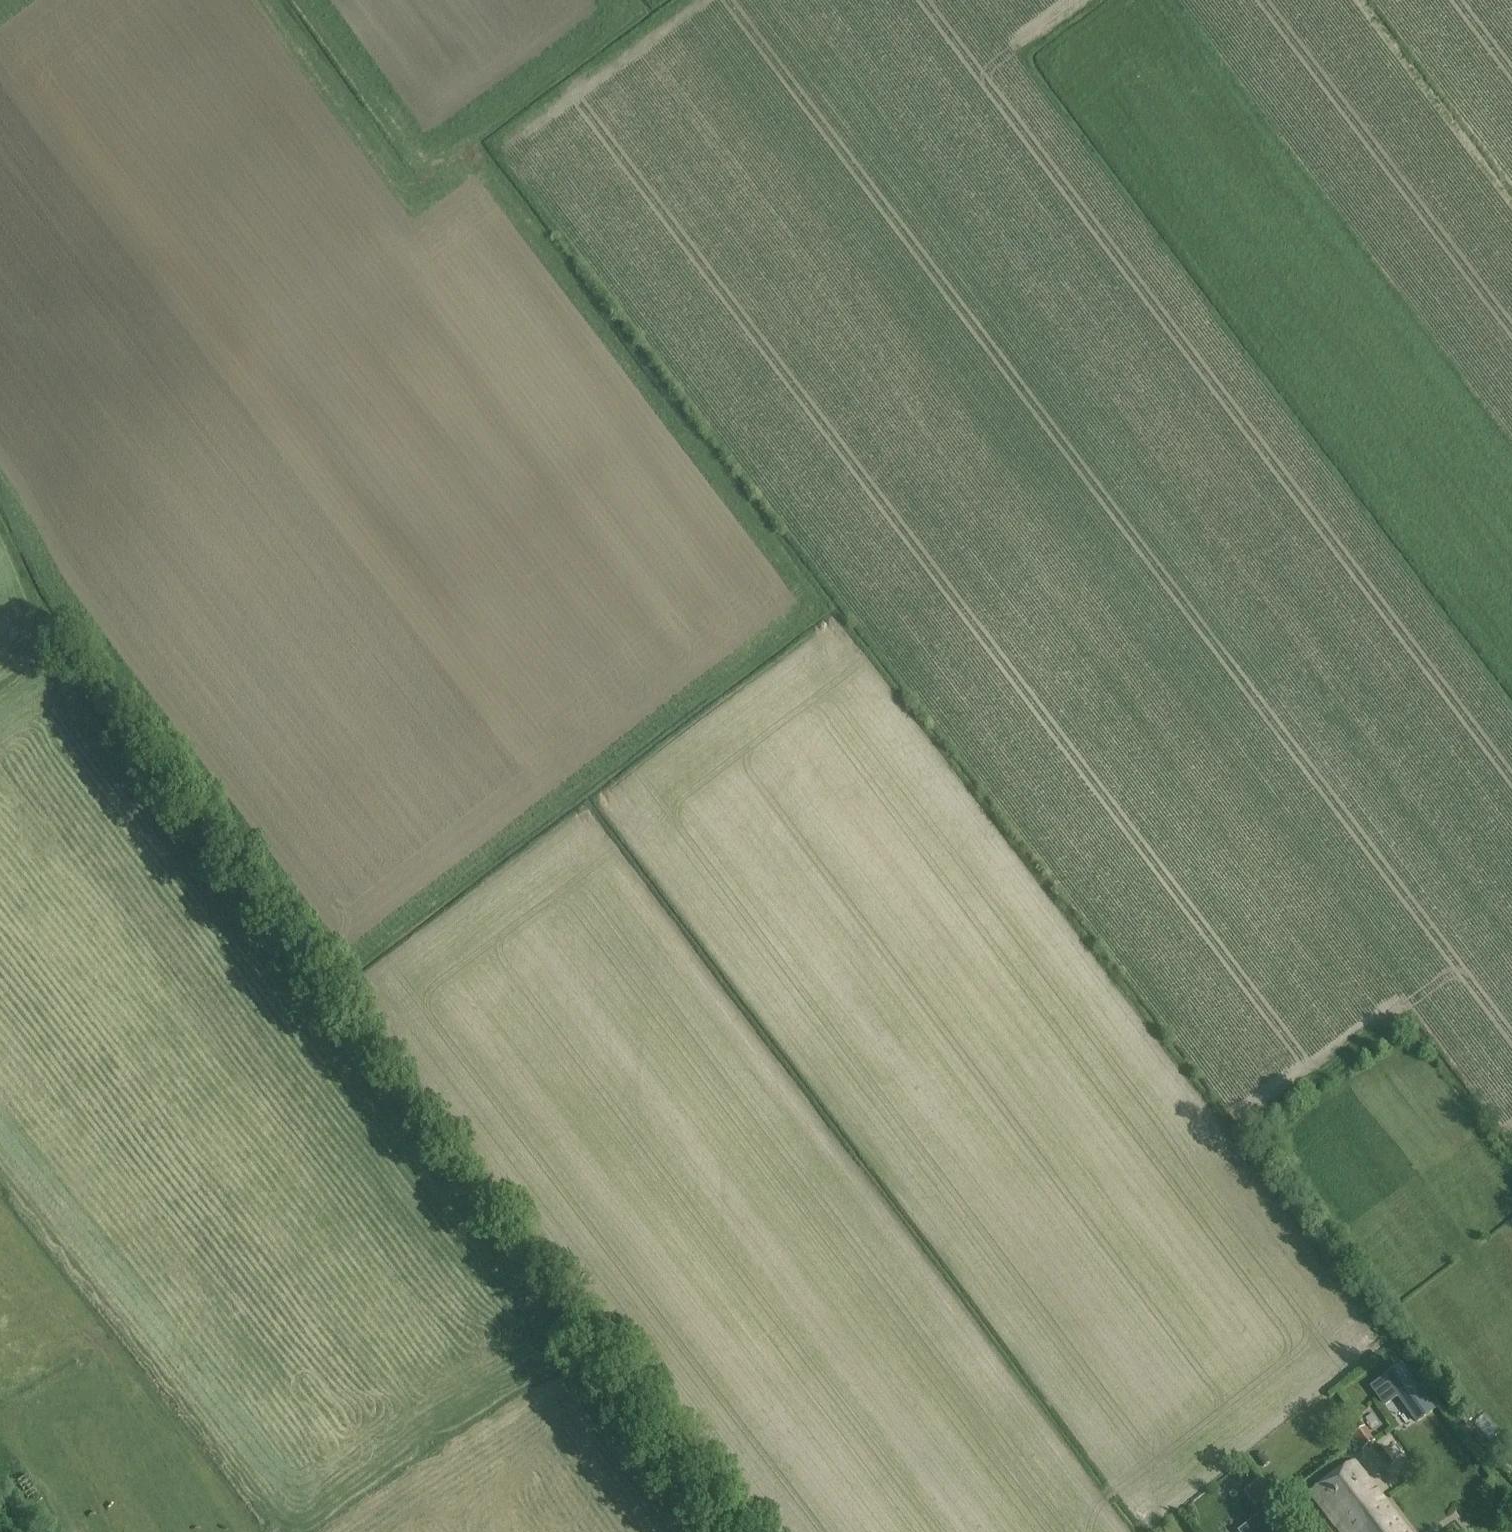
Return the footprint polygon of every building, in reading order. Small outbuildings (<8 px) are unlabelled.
[(1402,1366),(1373,1387),(1386,1405),(1399,1396),(1418,1423),(1435,1412),(1402,1366)] [(1375,1442),(1364,1427),(1352,1436),(1362,1451),(1375,1442)] [(1354,1461),(1311,1494),(1341,1531),(1409,1531),(1354,1461)] [(1268,1529),(1274,1524),(1264,1511),(1238,1531),(1270,1531),(1268,1529)]
